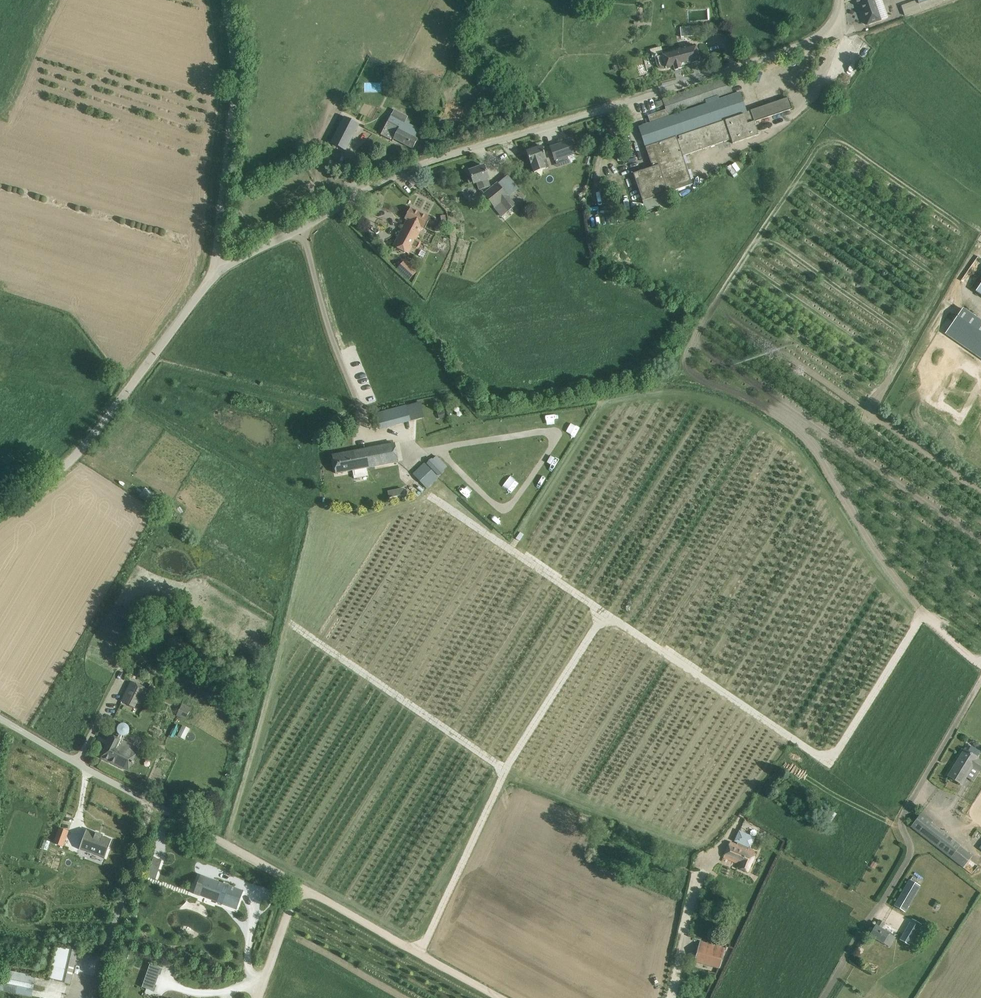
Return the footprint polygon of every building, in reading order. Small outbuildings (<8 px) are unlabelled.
[(857,2),(859,2),(867,25),(881,20),(874,0),(856,0),(857,2)] [(680,26),(681,37),(700,36),(699,25),(680,26)] [(502,46),(517,42),(514,33),(499,38),(502,46)] [(699,61),(696,51),(695,45),(663,53),(654,56),(657,65),(658,67),(660,68),(662,69),(664,69),(667,69),(674,67),(675,70),(681,69),(680,66),(699,61)] [(792,109),(792,107),(788,97),(747,112),(740,92),(719,100),(717,96),(732,91),(727,77),(662,100),(666,110),(648,116),(650,123),(639,127),(642,137),(646,147),(652,145),(659,165),(633,174),(643,201),(693,184),(683,156),(732,139),(733,144),(759,135),(754,122),(792,109)] [(392,114),(381,135),(393,141),(394,139),(413,148),(418,139),(415,138),(419,129),(420,129),(417,127),(410,124),(411,122),(406,120),(408,116),(394,109),(392,114)] [(331,143),(345,151),(359,124),(345,117),(331,143)] [(571,140),(551,147),(555,160),(555,159),(558,168),(570,163),(567,155),(575,153),(571,140)] [(542,146),(527,151),(531,164),(532,164),(534,173),(549,168),(546,159),(542,146)] [(472,177),(467,179),(469,184),(473,182),(474,183),(477,182),(480,190),(495,207),(494,208),(502,217),(516,205),(509,196),(518,188),(508,175),(499,182),(498,182),(497,182),(491,188),(487,179),(488,178),(484,166),(469,171),(472,177)] [(405,218),(407,219),(422,228),(425,229),(430,219),(411,209),(405,218)] [(422,228),(407,219),(393,246),(408,254),(412,247),(417,249),(419,248),(421,244),(421,242),(416,239),(422,228)] [(418,272),(405,260),(397,269),(410,280),(418,272)] [(945,333),(980,358),(980,321),(963,308),(945,333)] [(380,429),(411,421),(406,405),(376,414),(380,429)] [(353,451),(332,455),(336,474),(353,470),(354,479),(368,476),(366,468),(398,462),(398,459),(395,446),(395,443),(354,451),(353,451)] [(429,461),(427,464),(439,476),(444,471),(443,470),(433,459),(432,459),(429,461)] [(439,478),(424,463),(413,474),(427,489),(439,478)] [(131,681),(121,701),(135,708),(137,704),(143,707),(149,695),(151,696),(156,687),(151,684),(148,690),(131,681)] [(177,716),(185,720),(191,709),(182,704),(177,716)] [(120,740),(122,736),(123,736),(125,736),(126,735),(128,734),(129,733),(129,731),(129,730),(129,728),(128,727),(127,726),(126,725),(125,724),(123,724),(121,724),(120,725),(119,726),(118,727),(117,728),(117,730),(118,732),(118,733),(119,735),(118,738),(112,736),(105,749),(101,758),(128,771),(131,764),(132,765),(134,761),(133,760),(139,749),(120,740)] [(182,725),(179,736),(186,739),(190,727),(182,725)] [(964,750),(948,776),(961,784),(972,767),(979,771),(980,768),(980,761),(977,759),(977,758),(964,750)] [(934,822),(922,812),(911,826),(964,868),(972,856),(960,846),(960,845),(933,823),(934,822)] [(59,828),(54,843),(63,846),(69,831),(59,828)] [(86,830),(79,849),(105,859),(112,839),(103,836),(103,835),(96,832),(96,833),(86,830)] [(755,837),(739,830),(734,841),(751,848),(755,837)] [(747,872),(756,852),(746,847),(746,849),(731,842),(724,857),(739,863),(737,867),(747,872)] [(153,857),(147,876),(156,879),(156,878),(154,877),(159,861),(154,859),(154,857),(153,857)] [(206,878),(200,894),(218,900),(217,902),(218,903),(222,904),(237,910),(237,909),(236,909),(243,891),(244,891),(229,885),(225,884),(207,877),(206,878)] [(909,880),(894,905),(905,912),(920,886),(909,880)] [(876,925),(870,935),(878,940),(883,943),(890,947),(895,937),(889,933),(881,928),(884,923),(879,920),(876,925)] [(916,934),(906,929),(900,939),(902,941),(905,935),(912,940),(916,934)] [(699,946),(695,961),(719,967),(724,952),(699,946)] [(56,980),(69,983),(71,984),(78,951),(63,948),(62,956),(56,980)] [(150,964),(148,970),(158,973),(160,967),(150,964)] [(144,981),(142,987),(152,990),(154,984),(144,981)]
